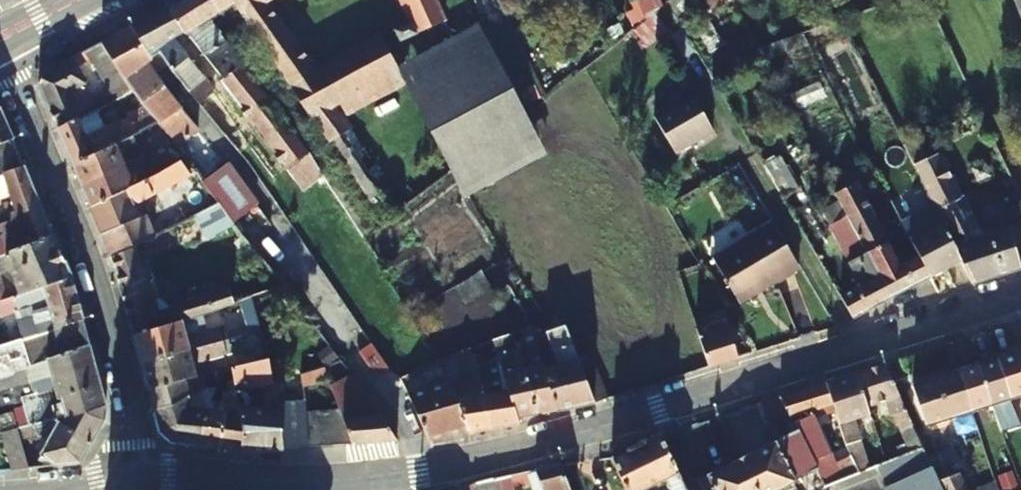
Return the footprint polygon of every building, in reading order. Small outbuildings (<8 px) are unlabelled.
[(243,64),(244,63),(209,20),(232,4),(229,0),(184,0),(169,10),(188,35),(222,78),(243,64)] [(263,4),(260,0),(229,0),(232,4),(263,51),(324,143),(346,129),(340,119),(402,85),(377,40),(310,76),(263,4)] [(413,27),(400,33),(404,42),(447,20),(437,0),(401,0),(413,27)] [(662,0),(652,0),(643,5),(650,21),(666,9),(662,0)] [(677,37),(687,30),(672,4),(666,9),(650,21),(638,30),(651,47),(673,31),(677,37)] [(205,84),(176,43),(188,35),(169,10),(166,11),(132,30),(152,61),(162,57),(169,69),(180,84),(183,88),(189,96),(205,84)] [(482,26),(401,66),(465,197),(547,157),(482,26)] [(159,128),(172,145),(175,149),(198,131),(156,76),(169,69),(162,57),(152,61),(132,30),(102,46),(133,94),(134,96),(146,111),(159,128)] [(115,103),(133,94),(102,46),(85,55),(115,103)] [(263,51),(244,63),(243,64),(318,179),(339,165),(324,143),(263,51)] [(71,95),(83,89),(87,87),(72,62),(44,77),(39,90),(57,133),(84,119),(71,95)] [(220,79),(294,194),(318,179),(243,64),(222,78),(220,79)] [(84,119),(96,113),(83,89),(71,95),(84,119)] [(694,97),(657,119),(678,155),(715,132),(694,97)] [(15,144),(1,111),(0,111),(0,148),(15,144)] [(73,169),(143,135),(159,128),(146,111),(131,118),(132,121),(107,134),(96,113),(84,119),(57,133),(73,169)] [(393,199),(346,129),(324,143),(339,165),(374,218),(380,227),(401,212),(393,199)] [(125,159),(149,148),(143,135),(73,169),(81,189),(128,166),(125,159)] [(1020,273),(1020,268),(1009,231),(974,243),(957,205),(964,201),(941,156),(930,160),(921,140),(907,147),(938,211),(963,265),(973,288),(1020,273)] [(15,144),(0,148),(0,175),(3,174),(25,168),(15,144)] [(175,149),(172,145),(162,149),(176,171),(187,165),(175,149)] [(907,147),(892,156),(925,217),(938,211),(907,147)] [(141,159),(152,154),(149,148),(125,159),(128,166),(141,159)] [(244,165),(260,186),(273,177),(257,155),(244,165)] [(244,165),(238,157),(202,183),(219,205),(235,226),(240,233),(276,209),(263,190),(260,186),(244,165)] [(91,212),(153,182),(141,159),(128,166),(81,189),(91,212)] [(790,162),(769,174),(781,196),(802,184),(790,162)] [(137,208),(180,187),(198,178),(187,165),(176,171),(153,182),(91,212),(111,259),(111,260),(138,249),(155,242),(137,208)] [(3,174),(13,213),(6,215),(8,222),(0,224),(0,254),(55,239),(25,168),(3,174)] [(931,281),(913,246),(893,257),(849,177),(830,185),(891,302),(931,281)] [(830,185),(829,184),(816,190),(818,194),(821,193),(827,207),(825,208),(865,290),(841,302),(853,322),(891,302),(830,185)] [(235,226),(219,205),(200,216),(195,219),(210,240),(235,226)] [(938,211),(925,217),(904,228),(913,246),(931,281),(963,265),(938,211)] [(1009,231),(1020,268),(1020,227),(1009,231)] [(765,283),(768,289),(800,270),(776,228),(713,264),(735,301),(765,283)] [(15,298),(73,281),(72,280),(55,239),(0,254),(0,277),(9,274),(15,298)] [(144,305),(154,302),(142,263),(138,249),(111,260),(125,312),(144,305)] [(31,338),(84,324),(73,281),(15,298),(2,301),(0,302),(0,316),(44,304),(46,311),(29,315),(31,321),(4,328),(9,345),(31,338)] [(739,307),(768,289),(765,283),(735,301),(739,307)] [(181,327),(230,311),(224,293),(166,310),(154,302),(144,305),(125,312),(132,342),(181,327)] [(248,337),(258,333),(248,305),(238,308),(248,337)] [(533,336),(544,333),(541,321),(530,326),(533,336)] [(725,323),(697,332),(709,371),(737,362),(725,323)] [(31,338),(40,369),(92,354),(84,324),(31,338)] [(530,324),(510,333),(515,350),(525,348),(533,370),(522,373),(535,419),(558,415),(543,368),(533,336),(530,326),(530,324)] [(594,407),(564,326),(547,332),(557,363),(543,368),(558,415),(589,407),(594,407)] [(132,342),(140,369),(239,339),(237,331),(219,337),(217,332),(185,342),(181,327),(132,342)] [(258,333),(248,337),(257,361),(265,358),(258,333)] [(506,352),(515,350),(510,333),(493,340),(508,392),(517,424),(535,419),(522,373),(512,375),(506,352)] [(0,347),(0,382),(11,379),(10,376),(26,372),(40,369),(31,338),(9,345),(0,347)] [(140,369),(147,395),(194,380),(191,367),(225,357),(223,351),(242,346),(239,339),(140,369)] [(370,349),(358,356),(376,383),(388,375),(370,349)] [(1011,401),(1020,398),(1020,349),(997,357),(1011,401)] [(40,369),(26,372),(34,400),(21,404),(27,429),(34,428),(37,439),(46,443),(40,458),(51,470),(78,467),(105,424),(107,409),(92,354),(40,369)] [(1011,401),(997,357),(980,362),(995,406),(1011,401)] [(250,396),(276,388),(265,358),(257,361),(228,369),(236,402),(240,419),(244,434),(241,456),(286,453),(284,420),(264,421),(261,408),(254,410),(250,396)] [(959,369),(973,413),(995,406),(980,362),(959,369)] [(904,433),(914,429),(884,364),(857,373),(872,406),(888,400),(904,433)] [(434,366),(414,374),(418,383),(438,375),(434,366)] [(325,367),(299,374),(303,387),(329,380),(325,367)] [(227,389),(221,390),(225,393),(219,395),(222,405),(236,402),(228,369),(222,371),(227,389)] [(914,383),(929,427),(973,413),(959,369),(914,383)] [(222,371),(206,376),(210,390),(217,390),(221,390),(227,389),(222,371)] [(455,402),(452,395),(447,397),(465,436),(489,432),(479,399),(471,372),(459,375),(466,398),(455,402)] [(861,419),(872,416),(852,374),(826,383),(836,403),(838,408),(848,428),(859,448),(871,467),(882,462),(861,419)] [(204,390),(210,390),(206,376),(201,378),(204,390)] [(341,380),(353,398),(336,400),(340,409),(341,413),(350,448),(395,447),(370,402),(350,376),(341,380)] [(196,386),(194,380),(147,395),(152,415),(185,399),(184,393),(196,386)] [(830,444),(814,410),(836,403),(826,383),(779,398),(792,424),(796,432),(806,453),(830,444)] [(444,388),(406,400),(425,442),(431,441),(461,436),(465,436),(447,397),(444,388)] [(517,427),(517,424),(508,392),(479,399),(489,432),(517,427)] [(776,428),(792,424),(779,398),(761,404),(766,421),(773,420),(776,428)] [(211,399),(187,406),(185,399),(152,415),(157,436),(170,448),(200,452),(202,432),(213,415),(211,399)] [(286,453),(307,451),(308,416),(309,407),(284,414),(284,420),(286,453)] [(0,414),(0,438),(0,439),(9,474),(27,472),(9,412),(0,414)] [(341,413),(323,414),(323,450),(346,448),(350,448),(341,413)] [(323,414),(308,416),(307,451),(321,450),(323,450),(323,414)] [(224,416),(213,415),(202,432),(200,452),(220,454),(224,416)] [(241,456),(244,434),(240,419),(224,416),(220,454),(241,456)] [(790,481),(814,468),(806,453),(796,432),(771,443),(790,481)] [(669,482),(672,489),(686,489),(660,436),(660,435),(614,456),(628,489),(648,489),(669,482)] [(790,481),(771,443),(738,459),(753,489),(771,489),(790,481)] [(699,477),(696,478),(702,489),(753,489),(738,459),(699,477)] [(556,461),(534,467),(543,489),(568,489),(556,461)] [(887,489),(938,489),(941,489),(937,480),(931,467),(891,485),(886,487),(887,489)] [(490,478),(494,489),(513,489),(512,485),(531,481),(528,468),(490,478)] [(937,480),(941,489),(942,489),(966,489),(959,473),(937,480)] [(490,478),(471,483),(473,489),(494,489),(490,478)]
